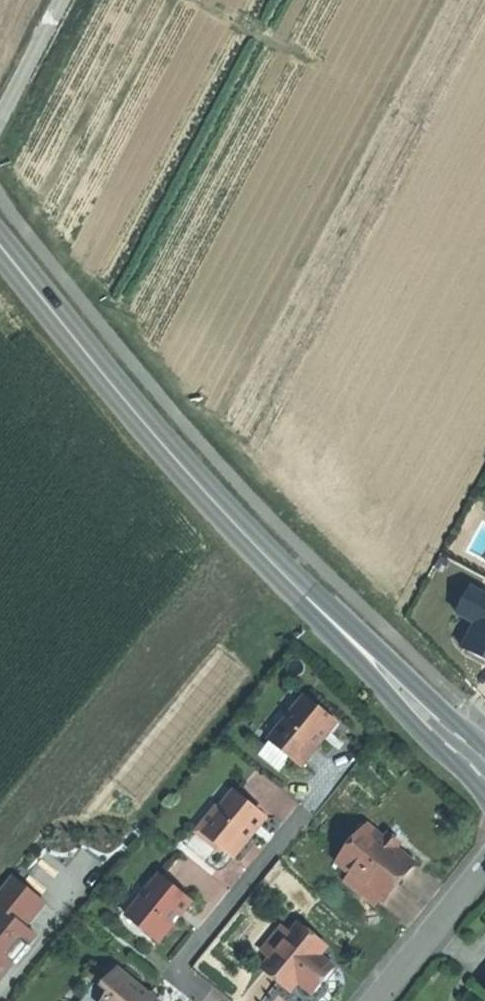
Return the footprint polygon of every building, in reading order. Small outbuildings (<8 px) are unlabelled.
[(469,586),(455,614),(473,624),(459,649),(484,663),(484,594),(469,586)] [(322,746),(341,725),(310,698),(274,740),(294,758),(304,766),(322,746)] [(294,758),(274,740),(261,755),(281,773),(294,758)] [(248,839),(264,820),(232,794),(215,815),(213,814),(197,834),(215,849),(224,848),(235,857),(248,839)] [(354,872),(384,896),(399,878),(413,860),(398,848),(402,842),(395,836),(391,841),(374,828),(345,864),(354,872)] [(377,905),(384,896),(354,872),(347,881),(377,905)] [(178,919),(195,898),(164,873),(129,916),(160,941),(178,919)] [(13,874),(0,891),(0,903),(0,904),(0,980),(16,960),(18,962),(26,951),(24,950),(37,933),(27,925),(46,901),(13,874)] [(257,952),(268,961),(293,930),(283,922),(257,952)] [(293,930),(268,961),(260,970),(287,992),(296,981),(307,991),(319,977),(331,963),(318,952),(325,943),(300,923),(293,930)] [(153,992),(145,992),(131,980),(115,967),(103,983),(109,988),(98,1000),(99,1000),(154,1000),(153,992)] [(98,1000),(109,988),(103,983),(95,976),(74,1000),(99,1000),(98,1000)]
